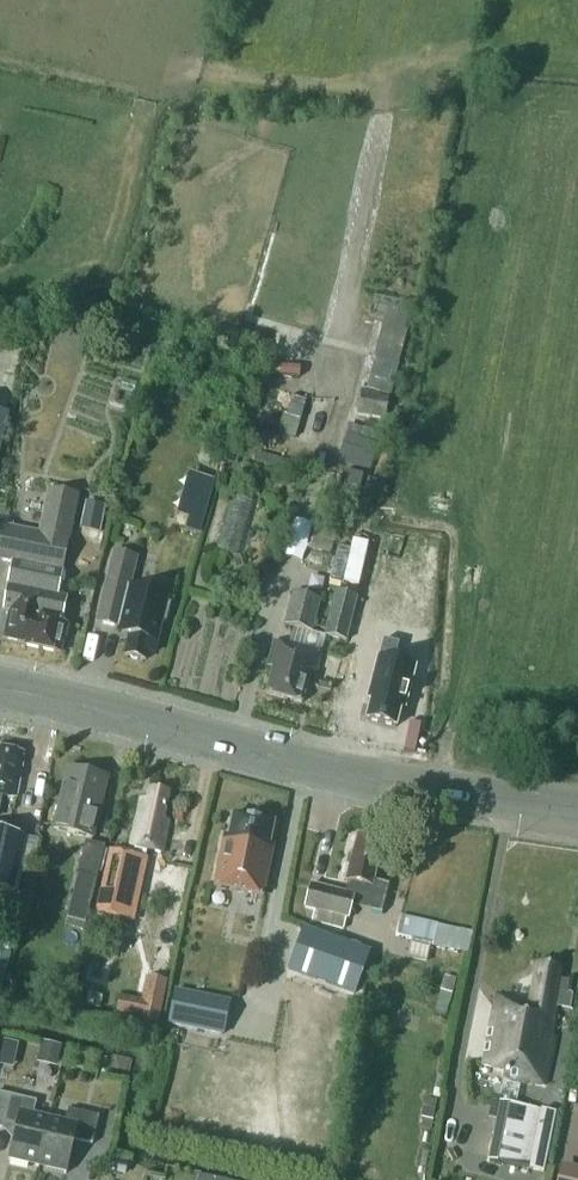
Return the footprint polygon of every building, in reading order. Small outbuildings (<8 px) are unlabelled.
[(386,319),(375,357),(366,390),(391,397),(400,364),(415,305),(400,301),(394,321),(386,319)] [(286,415),(299,420),(307,396),(294,392),(286,415)] [(9,415),(0,413),(0,452),(9,415)] [(378,443),(361,438),(364,426),(351,422),(338,462),(369,472),(378,443)] [(176,514),(186,516),(184,528),(205,532),(215,476),(184,471),(176,514)] [(13,563),(8,585),(4,611),(9,612),(8,613),(10,613),(4,638),(26,643),(26,646),(60,654),(64,637),(66,637),(69,624),(61,623),(67,598),(58,596),(79,495),(49,489),(40,533),(2,525),(0,536),(0,561),(13,563)] [(218,551),(238,556),(253,501),(233,496),(218,551)] [(80,528),(100,532),(106,505),(85,501),(80,528)] [(119,627),(120,625),(125,626),(129,635),(125,654),(130,656),(132,659),(137,660),(140,658),(146,660),(148,652),(154,653),(162,623),(166,621),(171,604),(155,600),(156,595),(158,595),(159,594),(130,587),(137,557),(114,552),(105,589),(106,589),(98,621),(97,622),(119,627)] [(324,635),(346,641),(358,596),(336,591),(324,635)] [(285,625),(312,632),(320,599),(293,592),(285,625)] [(315,678),(321,654),(274,641),(268,666),(273,667),(266,694),(302,703),(309,677),(315,678)] [(374,701),(369,720),(398,728),(403,708),(407,709),(418,669),(396,663),(401,645),(386,641),(381,659),(370,700),(374,701)] [(25,753),(0,748),(0,799),(1,795),(17,798),(25,753)] [(52,829),(92,839),(106,779),(66,769),(52,829)] [(141,797),(131,846),(136,847),(137,847),(146,849),(147,850),(162,853),(169,820),(163,818),(168,793),(150,789),(148,798),(141,797)] [(213,887),(264,898),(274,846),(271,845),(275,822),(232,815),(228,835),(223,835),(213,887)] [(13,893),(25,837),(0,831),(0,890),(13,893)] [(344,932),(347,918),(349,919),(352,906),(382,913),(389,884),(373,880),(383,842),(357,836),(350,866),(347,866),(344,880),(353,882),(350,894),(311,885),(305,908),(315,910),(312,924),(344,932)] [(77,876),(67,919),(85,923),(96,879),(104,846),(85,841),(85,843),(83,843),(75,875),(77,876)] [(112,850),(99,906),(133,913),(147,850),(146,849),(137,847),(136,847),(134,855),(112,850)] [(399,917),(395,935),(414,939),(417,940),(434,944),(465,951),(469,932),(399,917)] [(317,933),(309,955),(353,971),(361,949),(317,933)] [(572,1010),(577,980),(567,978),(564,994),(555,992),(560,967),(537,963),(530,1002),(497,995),(483,1066),(505,1071),(504,1077),(545,1085),(554,1037),(550,1036),(556,1006),(572,1010)] [(176,990),(169,1023),(223,1033),(226,1017),(194,1010),(197,994),(176,990)] [(62,1048),(43,1044),(39,1061),(58,1066),(62,1048)] [(1,1130),(2,1128),(3,1123),(17,1127),(16,1132),(13,1142),(9,1160),(28,1165),(29,1162),(37,1164),(36,1167),(37,1167),(48,1120),(32,1117),(36,1102),(0,1093),(0,1129),(1,1130)] [(488,1118),(497,1120),(489,1160),(543,1171),(555,1113),(504,1102),(505,1097),(493,1094),(488,1118)] [(48,1120),(37,1167),(38,1167),(39,1164),(47,1166),(47,1169),(66,1174),(74,1140),(93,1144),(99,1116),(68,1109),(64,1124),(48,1120)] [(559,1179),(577,1179),(577,1174),(561,1170),(559,1179)]
